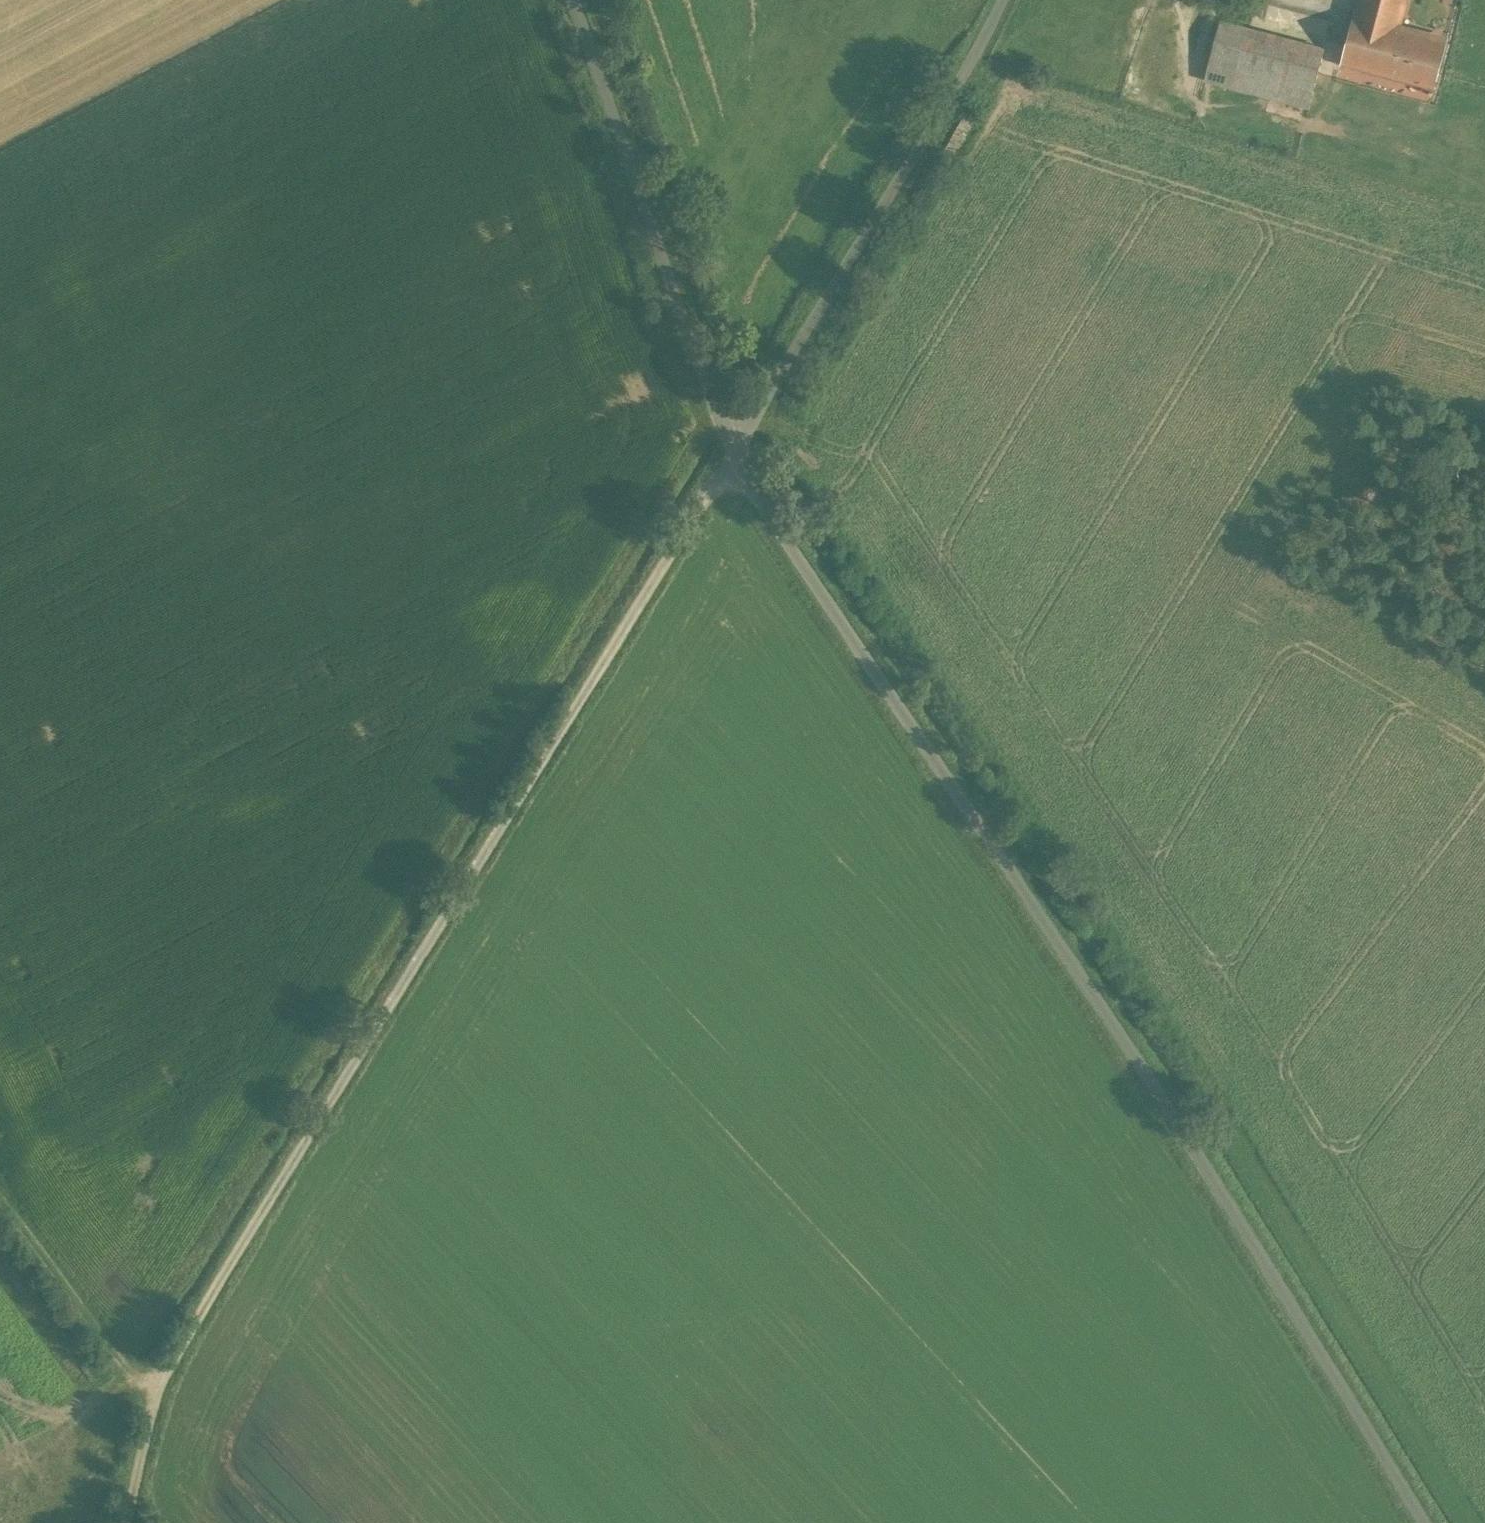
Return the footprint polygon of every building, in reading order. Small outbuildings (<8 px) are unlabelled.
[(1354,13),(1398,25),(1405,0),(1358,0),(1354,13)] [(1398,25),(1354,13),(1341,62),(1430,86),(1428,94),(1431,94),(1434,87),(1447,38),(1398,25)] [(1248,31),(1223,23),(1207,78),(1232,85),(1248,31)] [(1325,53),(1248,31),(1232,85),(1309,108),(1320,72),(1325,53)]
